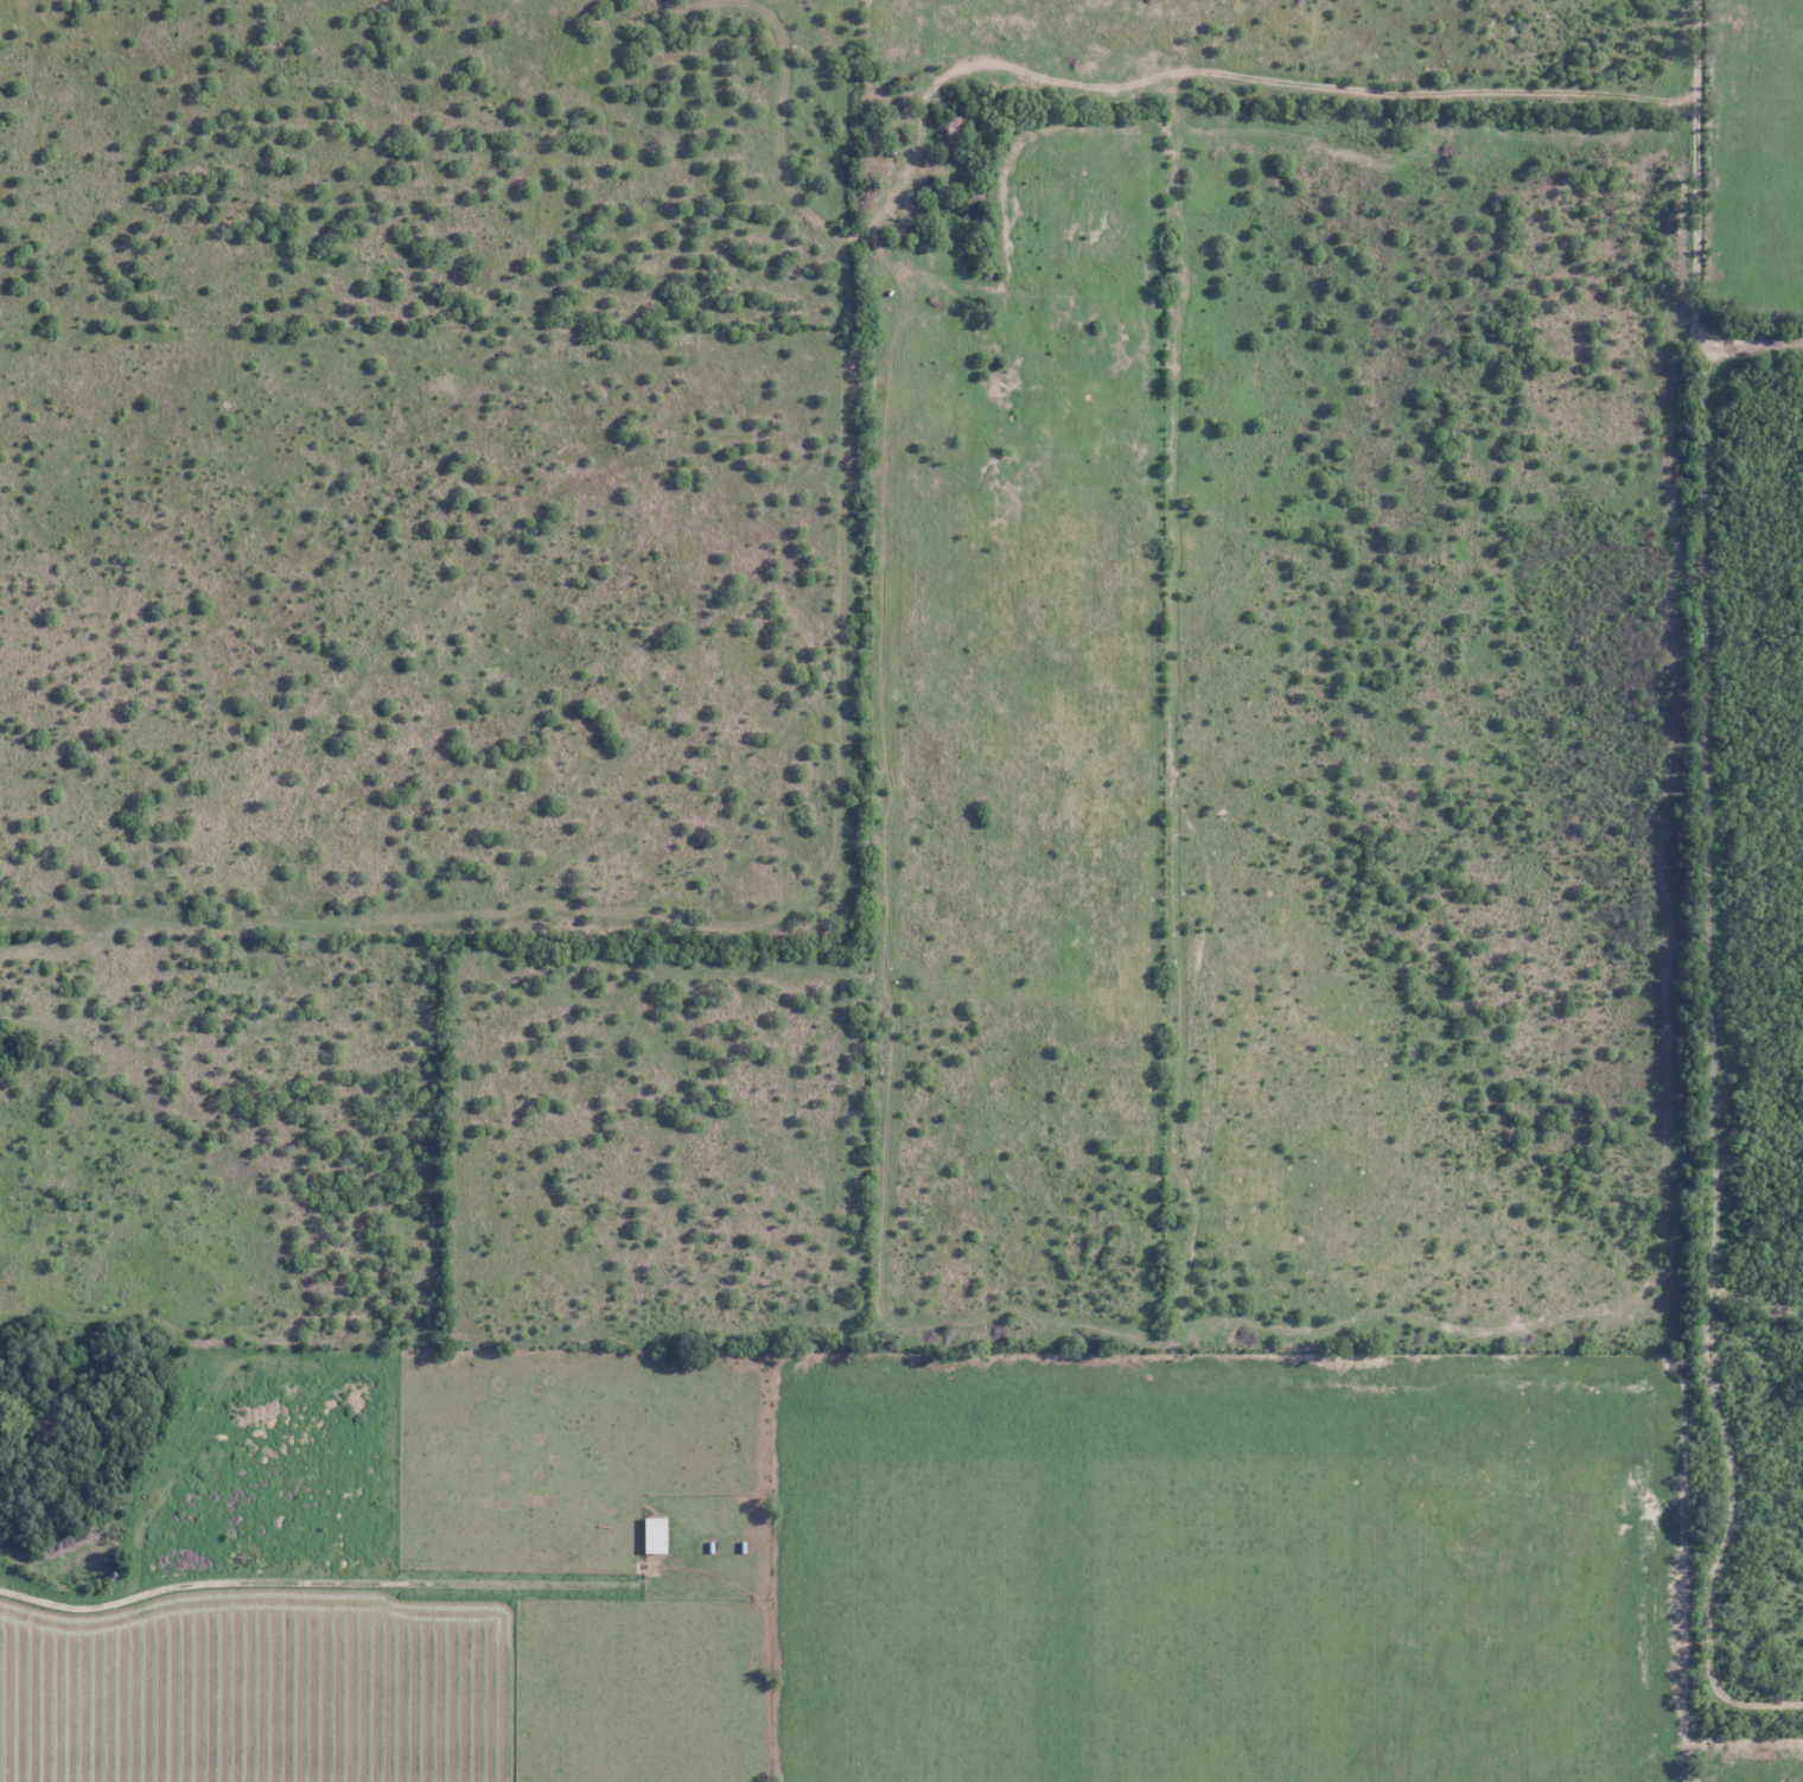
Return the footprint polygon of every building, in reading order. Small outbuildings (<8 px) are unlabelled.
[(645,1555),(667,1555),(667,1519),(645,1519),(645,1555)]
